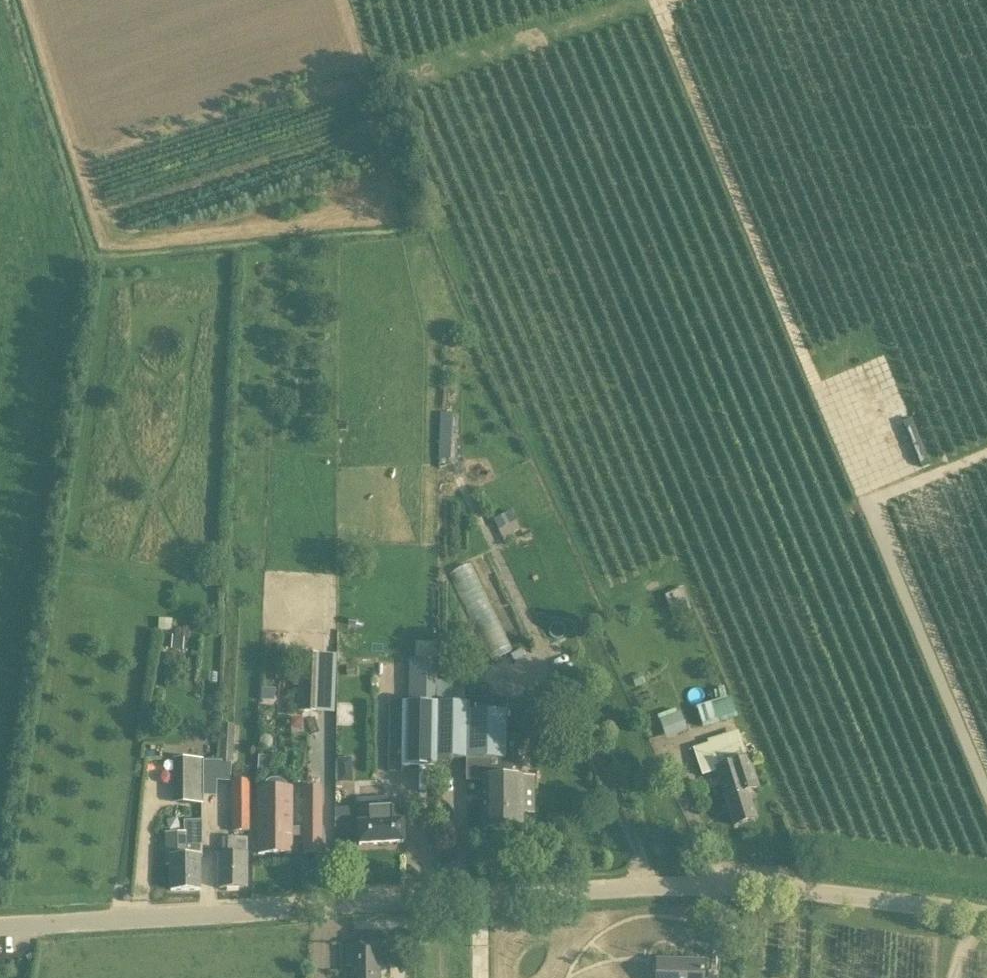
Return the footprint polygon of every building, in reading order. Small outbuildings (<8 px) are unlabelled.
[(454,458),(455,413),(444,412),(443,458),(454,458)] [(509,540),(526,531),(514,510),(497,520),(509,540)] [(325,657),(300,655),(299,666),(298,700),(324,701),(325,657)] [(436,767),(436,759),(436,681),(436,663),(414,662),(414,703),(388,703),(388,772),(401,772),(401,767),(436,767)] [(436,681),(436,759),(466,760),(466,781),(480,781),(480,831),(524,831),(524,814),(534,814),(535,778),(512,778),(512,753),(517,753),(520,748),(520,738),(505,737),(506,713),(506,700),(465,700),(465,682),(436,681)] [(702,706),(708,725),(741,714),(735,696),(702,706)] [(668,736),(691,732),(688,711),(664,716),(668,736)] [(234,725),(221,724),(219,764),(233,765),(234,725)] [(746,793),(757,789),(748,759),(746,760),(738,734),(692,750),(700,777),(718,771),(722,783),(720,784),(733,827),(754,820),(746,793)] [(174,759),(174,804),(202,804),(202,759),(174,759)] [(231,781),(231,832),(249,832),(249,781),(249,771),(233,771),(233,781),(231,781)] [(312,771),(299,771),(299,782),(312,782),(312,771)] [(286,785),(285,785),(284,784),(283,783),(282,782),(281,782),(280,782),(280,781),(279,781),(278,781),(277,781),(276,780),(275,780),(274,780),(273,781),(272,781),(271,781),(270,781),(269,782),(268,782),(267,783),(266,784),(265,785),(264,786),(263,787),(263,788),(262,788),(262,789),(258,789),(258,813),(258,855),(292,855),(291,838),(303,838),(303,829),(291,829),(291,813),(291,789),(288,789),(287,788),(287,787),(286,787),(286,786),(286,785)] [(322,855),(322,788),(303,788),(303,804),(303,829),(303,838),(303,855),(322,855)] [(400,808),(389,809),(389,800),(360,801),(360,810),(358,811),(360,845),(402,843),(400,808)] [(164,835),(165,867),(170,867),(170,891),(199,891),(199,857),(189,857),(189,834),(164,835)] [(247,839),(230,839),(231,855),(218,855),(218,889),(246,889),(246,855),(247,855),(247,839)] [(379,947),(345,947),(345,966),(350,966),(350,977),(379,977),(379,947)] [(704,961),(656,960),(655,977),(704,977),(704,961)]
